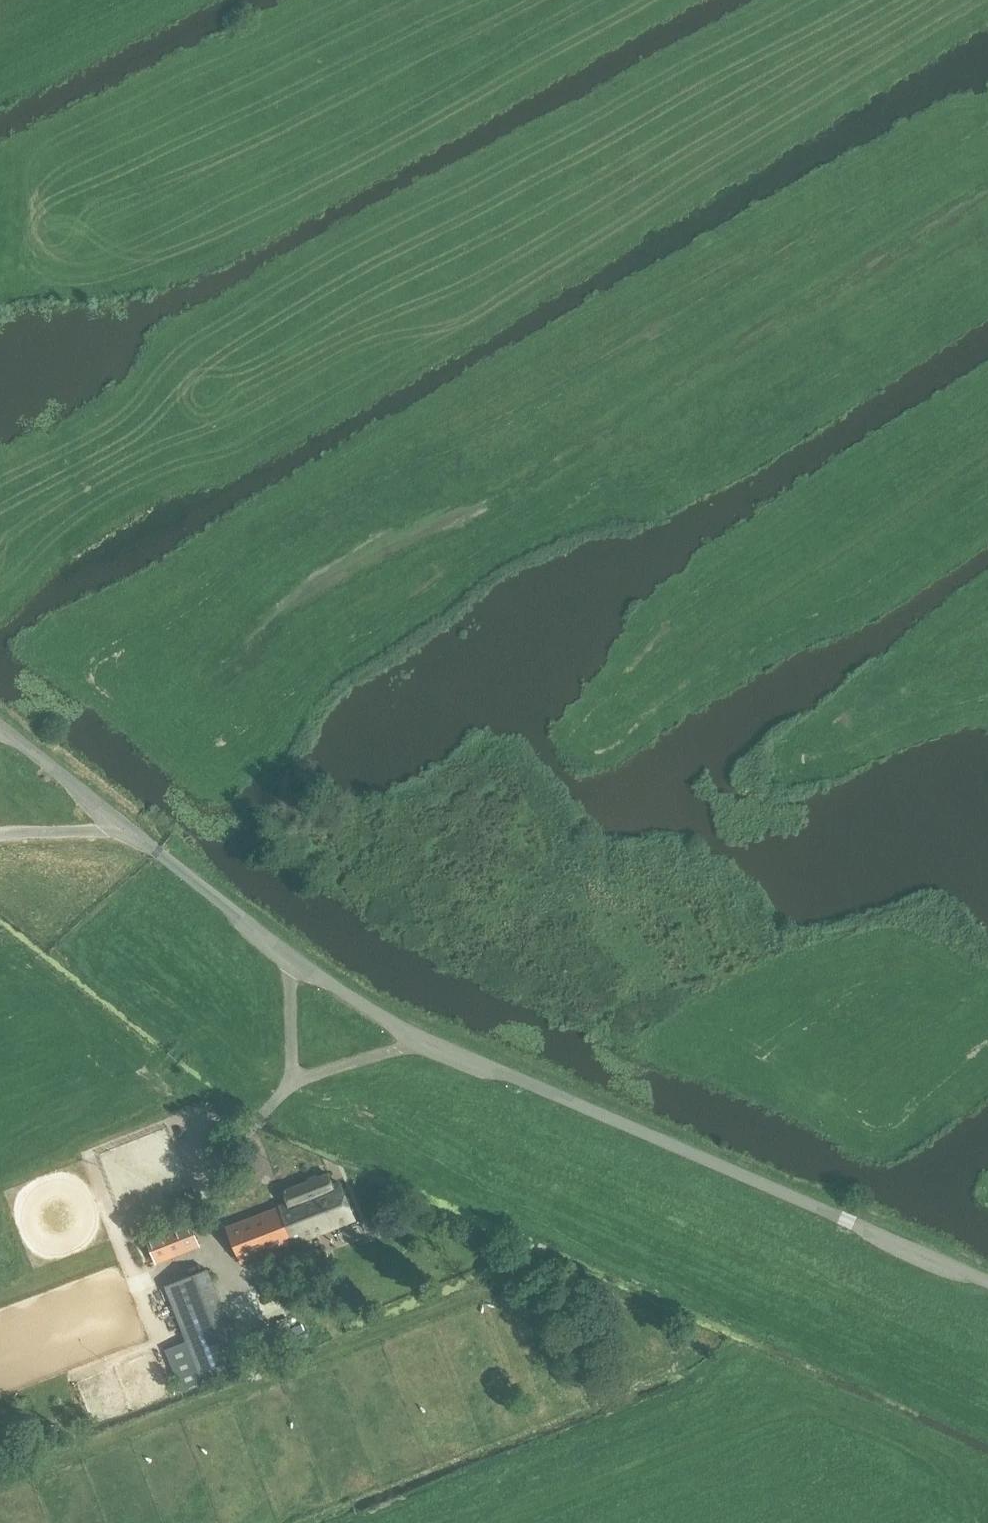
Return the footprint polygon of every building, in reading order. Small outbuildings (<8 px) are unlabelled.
[(335,1186),(330,1172),(285,1191),(289,1205),(228,1228),(241,1263),(354,1219),(340,1184),(335,1186)] [(157,1262),(199,1246),(190,1223),(148,1239),(157,1262)] [(203,1378),(244,1362),(209,1269),(166,1285),(203,1378)]
